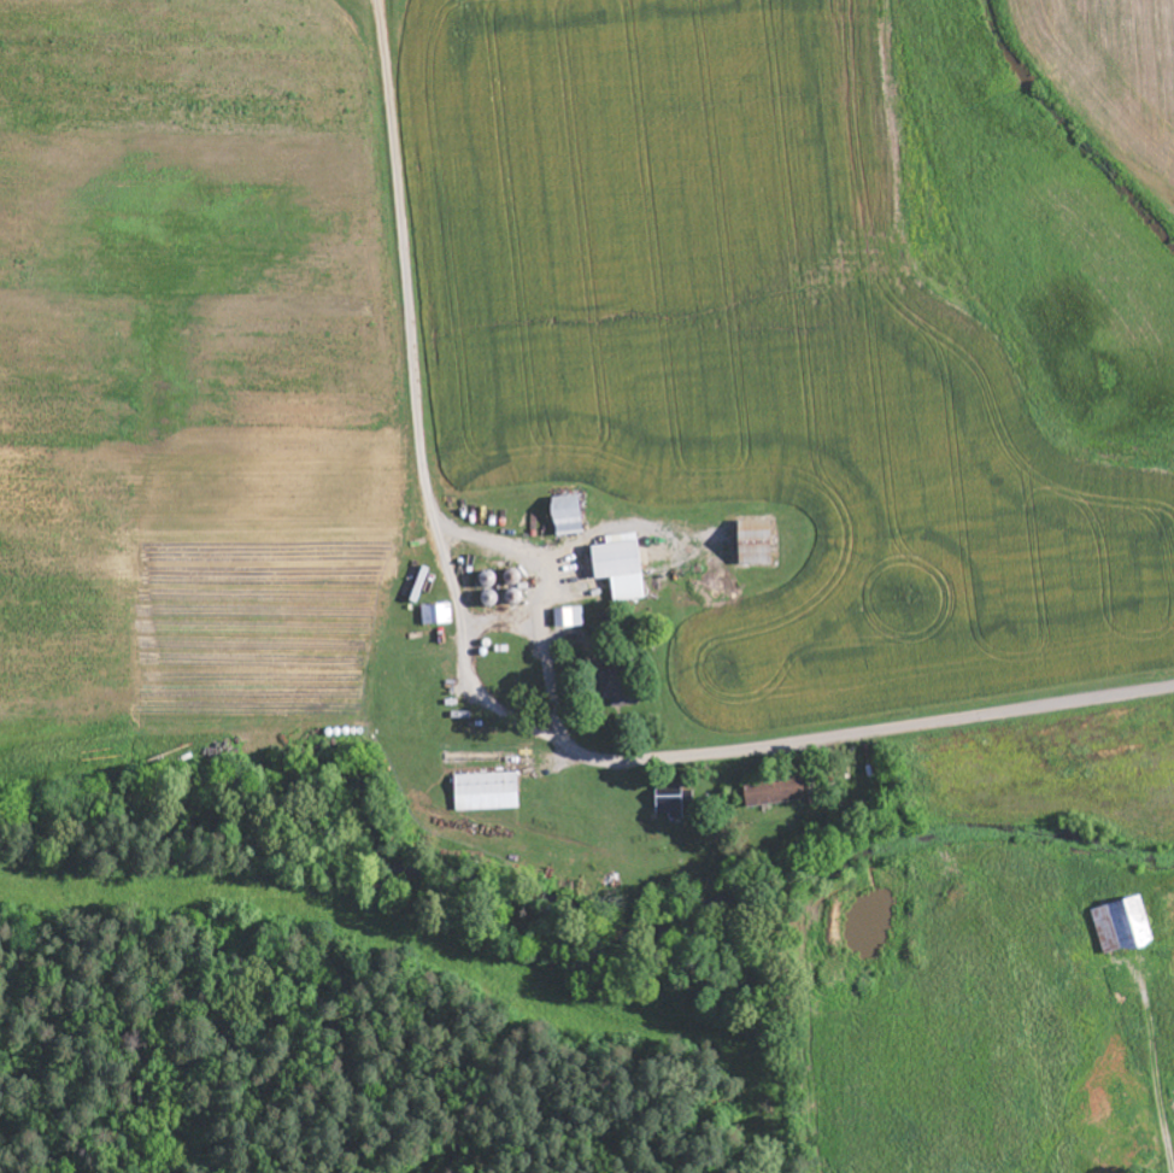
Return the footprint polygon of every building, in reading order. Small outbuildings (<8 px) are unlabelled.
[(583,534),(578,495),(551,498),(555,537),(583,534)] [(770,564),(768,519),(742,521),(742,531),(736,531),(738,566),(770,564)] [(644,599),(636,533),(606,537),(607,544),(590,546),(594,579),(611,577),(613,602),(644,599)] [(453,604),(423,605),(424,625),(453,623),(453,604)] [(584,608),(555,609),(555,627),(585,626),(584,608)] [(639,704),(638,684),(627,685),(626,657),(609,658),(609,670),(600,670),(602,706),(639,704)] [(519,774),(455,776),(456,811),(520,809),(519,774)] [(806,800),(802,776),(744,785),(748,808),(806,800)] [(657,817),(683,816),(682,790),(667,791),(667,795),(656,796),(657,817)] [(1091,910),(1104,956),(1153,941),(1139,895),(1091,910)]
